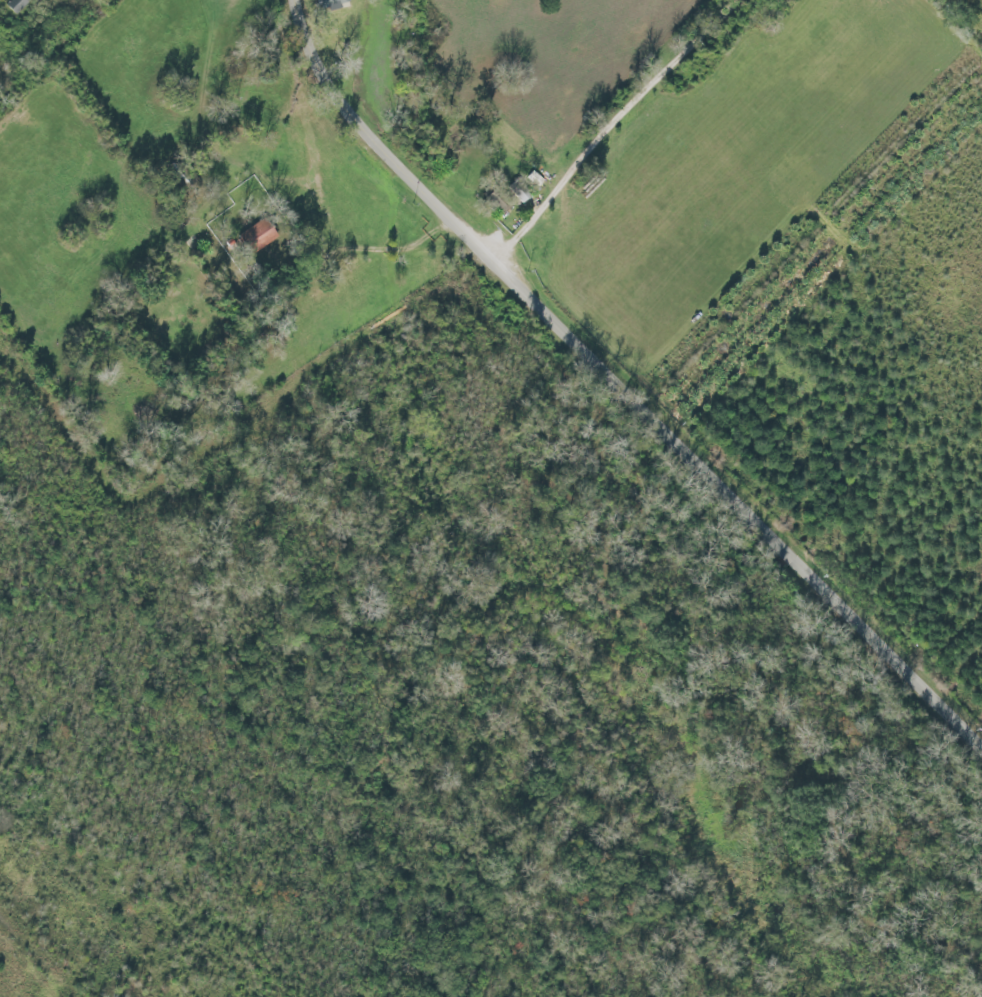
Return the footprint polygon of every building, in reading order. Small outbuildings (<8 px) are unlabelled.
[(29,0),(8,0),(1,8),(13,18),(29,0)] [(315,12),(336,12),(336,0),(315,0),(315,12)]
